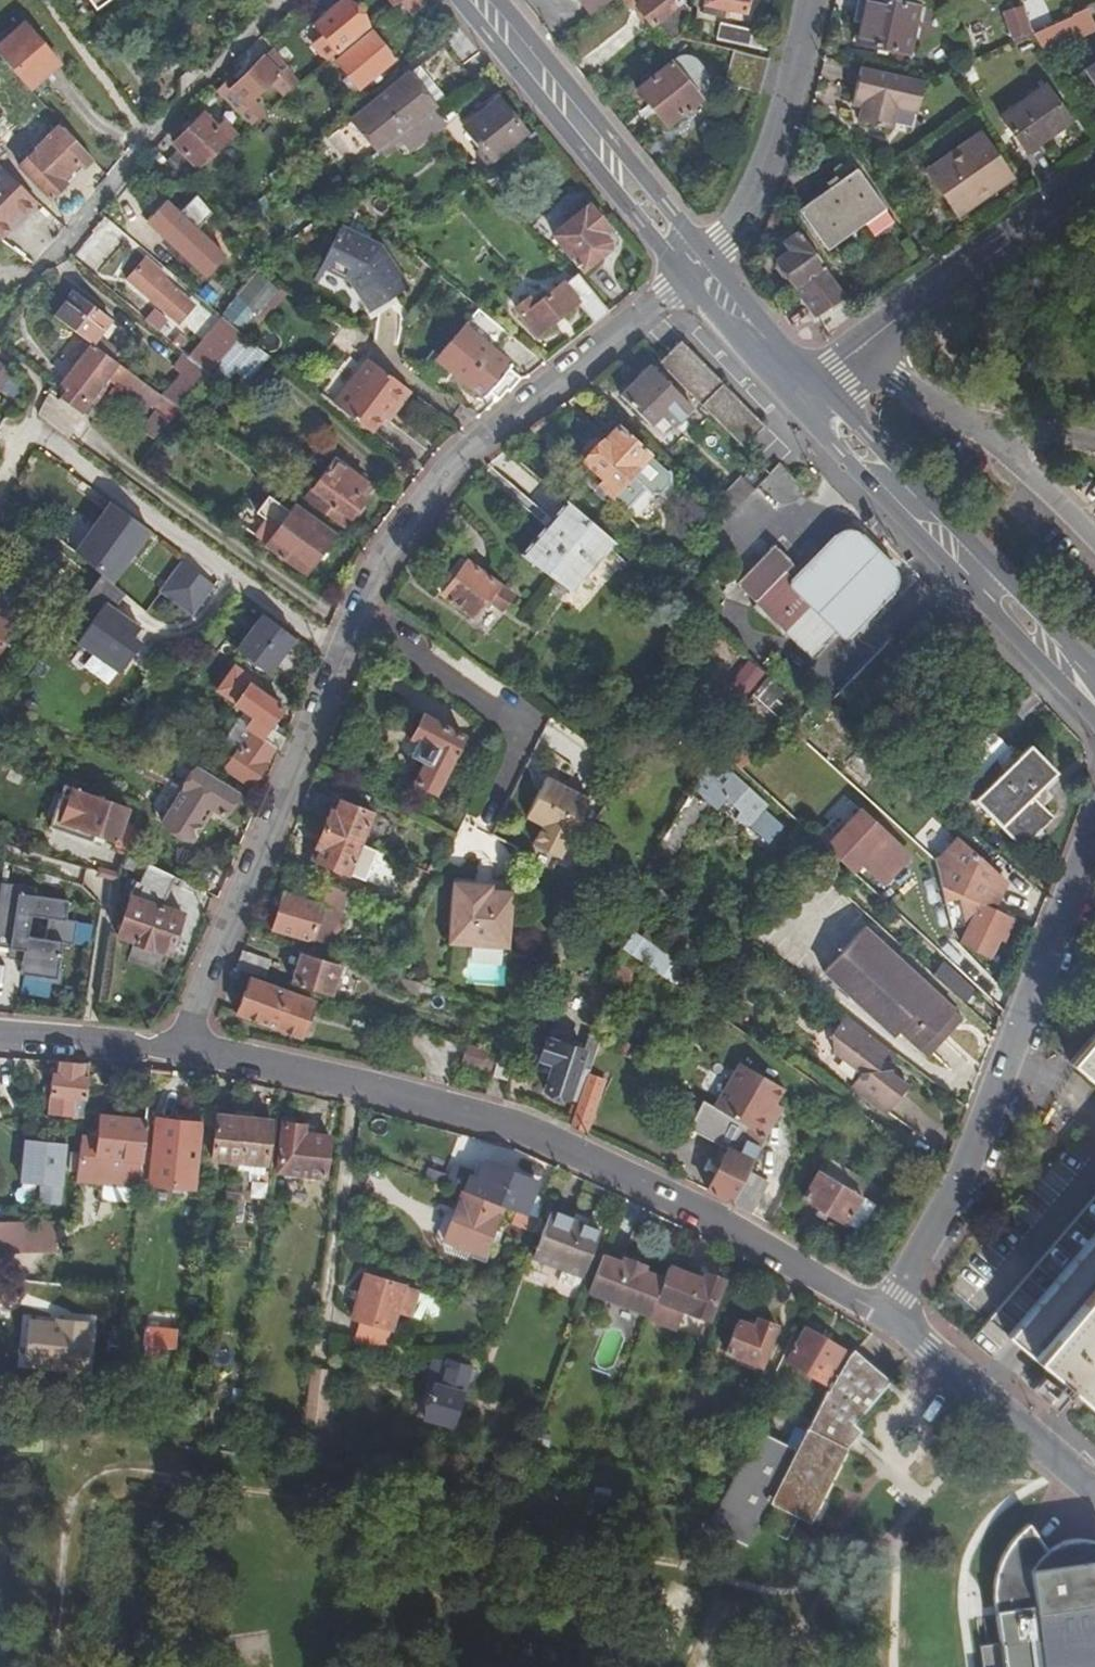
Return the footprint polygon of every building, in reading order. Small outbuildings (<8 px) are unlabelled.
[(96,12),(111,0),(87,0),(96,12)] [(371,27),(348,0),(347,0),(316,27),(325,38),(316,45),(330,61),(371,27)] [(401,3),(411,15),(429,0),(404,0),(401,3)] [(594,12),(609,0),(585,0),(594,12)] [(631,9),(637,5),(651,21),(655,18),(658,23),(647,32),(662,52),(681,36),(690,8),(684,0),(624,0),(631,9)] [(698,17),(723,22),(724,15),(740,19),(744,0),(702,0),(698,17)] [(862,21),(866,0),(858,0),(854,20),(862,21)] [(862,21),(858,41),(908,50),(918,5),(899,1),(894,0),(866,0),(862,21)] [(1032,21),(1050,15),(1046,0),(1025,0),(1032,21)] [(1034,29),(1032,23),(1029,24),(1022,4),(1006,9),(1016,38),(1034,29)] [(1073,11),(1034,29),(1041,39),(1078,22),(1073,11)] [(0,43),(0,57),(29,90),(58,62),(24,23),(0,43)] [(714,39),(744,44),(747,29),(717,23),(714,39)] [(397,58),(375,32),(340,61),(361,87),(397,58)] [(382,145),(475,80),(448,46),(382,99),(387,106),(383,109),(377,103),(356,120),(377,148),(382,145)] [(712,58),(706,78),(739,88),(746,67),(712,58)] [(1094,78),(1094,58),(1086,64),(1094,78)] [(666,126),(700,98),(670,61),(637,89),(666,126)] [(266,63),(234,91),(248,107),(281,79),(266,63)] [(926,77),(860,65),(852,103),(863,105),(860,121),(891,127),(895,105),(919,110),(926,77)] [(1002,111),(1027,147),(1070,116),(1046,81),(1002,111)] [(382,99),(377,103),(383,109),(387,106),(382,99)] [(464,126),(491,158),(524,131),(498,99),(464,126)] [(176,144),(197,171),(237,138),(225,124),(217,131),(206,118),(176,144)] [(90,159),(59,123),(16,162),(36,185),(46,197),(52,193),(90,159)] [(926,168),(954,207),(988,183),(991,187),(1010,175),(977,130),(926,168)] [(387,153),(382,145),(377,148),(369,153),(375,162),(387,153)] [(38,201),(29,192),(3,167),(0,169),(0,237),(38,201)] [(832,250),(887,208),(857,168),(801,210),(832,250)] [(995,193),(991,187),(988,183),(954,207),(961,216),(995,193)] [(29,192),(38,201),(54,217),(62,225),(73,213),(52,193),(46,197),(36,185),(29,192)] [(204,276),(219,259),(162,204),(154,213),(163,223),(155,230),(204,276)] [(606,251),(608,241),(603,234),(609,228),(591,205),(555,235),(584,269),(606,251)] [(106,237),(91,224),(76,241),(80,245),(91,254),(106,237)] [(376,312),(393,301),(391,298),(409,285),(388,253),(343,228),(323,266),(328,269),(354,283),(357,281),(376,312)] [(70,257),(89,273),(99,261),(91,254),(80,245),(70,257)] [(815,312),(843,291),(811,249),(796,259),(801,267),(788,276),(789,286),(797,294),(801,295),(815,312)] [(126,281),(175,322),(190,306),(141,264),(126,281)] [(322,281),(328,269),(323,266),(316,278),(322,281)] [(241,336),(241,335),(281,289),(265,272),(262,268),(220,317),(225,322),(241,336)] [(576,302),(595,324),(610,313),(578,275),(564,285),(561,282),(534,305),(527,298),(515,308),(539,335),(576,302)] [(411,289),(409,285),(391,298),(393,301),(411,289)] [(248,340),(289,293),(281,288),(281,289),(241,335),(248,340)] [(74,292),(54,317),(91,345),(111,359),(117,351),(99,335),(110,319),(74,292)] [(217,363),(220,359),(241,336),(225,322),(201,349),(217,363)] [(465,327),(455,338),(446,331),(432,346),(441,355),(436,360),(484,400),(490,393),(498,397),(504,389),(508,391),(519,377),(507,366),(509,364),(465,327)] [(247,380),(268,355),(248,340),(241,335),(241,336),(220,359),(247,380)] [(680,339),(657,360),(746,446),(766,425),(680,339)] [(149,405),(158,394),(111,359),(91,345),(64,381),(78,392),(71,402),(81,410),(90,400),(97,406),(108,391),(103,386),(112,374),(118,377),(116,380),(149,405)] [(179,372),(183,376),(196,387),(207,374),(189,359),(179,372)] [(389,409),(394,413),(411,391),(370,359),(334,405),(370,432),(383,416),(389,409)] [(671,430),(693,409),(651,366),(621,395),(650,424),(657,417),(671,430)] [(183,376),(165,399),(177,408),(196,387),(183,376)] [(389,420),(394,413),(389,409),(383,416),(389,420)] [(153,412),(138,432),(147,438),(161,419),(153,412)] [(588,461),(585,464),(603,480),(599,484),(613,496),(649,455),(618,427),(603,445),(599,442),(593,441),(585,450),(585,457),(588,461)] [(335,459),(304,499),(340,525),(347,514),(352,517),(364,500),(358,495),(367,481),(335,459)] [(724,517),(754,491),(741,476),(711,503),(724,517)] [(268,520),(257,535),(305,570),(332,532),(295,506),(291,512),(268,495),(256,511),(268,520)] [(521,554),(572,591),(617,541),(569,500),(521,554)] [(842,523),(791,576),(826,610),(843,626),(852,635),(901,580),(842,523)] [(737,581),(755,598),(783,568),(791,559),(774,543),(737,581)] [(443,597),(475,619),(489,601),(503,611),(514,596),(468,563),(443,597)] [(783,568),(755,598),(799,640),(826,610),(791,576),(783,568)] [(172,580),(158,598),(183,617),(197,599),(172,580)] [(826,610),(799,640),(815,656),(843,626),(826,610)] [(15,627),(0,616),(0,648),(15,627)] [(908,661),(887,641),(838,692),(858,712),(908,661)] [(728,684),(746,696),(761,673),(743,661),(728,684)] [(217,690),(244,710),(254,717),(247,727),(253,732),(242,747),(239,745),(236,751),(224,766),(250,783),(266,762),(264,760),(274,747),(279,751),(286,735),(270,724),(283,706),(256,687),(258,685),(233,667),(217,690)] [(254,717),(244,710),(222,740),(236,751),(239,745),(242,747),(253,732),(247,727),(254,717)] [(420,781),(439,791),(467,737),(428,716),(416,739),(424,743),(418,754),(430,760),(420,781)] [(545,727),(536,744),(578,767),(588,750),(545,727)] [(1032,798),(1040,789),(1053,774),(1024,749),(974,809),(1025,852),(1054,818),(1040,806),(1032,798)] [(740,808),(737,817),(750,821),(768,837),(779,823),(761,806),(765,801),(721,761),(706,778),(711,783),(702,793),(715,805),(724,795),(740,808)] [(223,814),(236,791),(195,766),(161,823),(185,837),(204,804),(223,814)] [(547,776),(541,786),(525,814),(542,823),(531,842),(558,856),(580,816),(589,800),(547,776)] [(113,840),(121,818),(125,806),(63,785),(49,824),(90,838),(93,833),(113,840)] [(1032,798),(1040,806),(1048,796),(1040,789),(1032,798)] [(695,798),(687,791),(660,836),(669,842),(695,798)] [(837,793),(806,829),(809,831),(832,853),(839,845),(860,864),(885,835),(837,793)] [(323,827),(362,843),(375,813),(341,799),(337,811),(331,809),(323,827)] [(131,821),(126,819),(121,818),(113,840),(112,846),(114,846),(125,849),(131,821)] [(934,820),(916,842),(933,856),(952,835),(934,820)] [(318,859),(350,872),(362,843),(323,827),(315,848),(321,851),(318,859)] [(369,880),(381,851),(362,843),(350,872),(369,880)] [(945,863),(939,864),(935,861),(945,901),(962,897),(966,914),(968,925),(961,939),(989,954),(999,937),(1000,936),(996,933),(1006,915),(996,910),(1009,882),(951,850),(945,863)] [(174,887),(178,878),(145,863),(137,881),(141,882),(134,897),(129,895),(117,934),(166,951),(180,914),(158,905),(167,884),(174,887)] [(325,879),(318,904),(322,906),(330,880),(325,879)] [(334,946),(344,912),(351,888),(330,880),(322,906),(318,904),(283,893),(272,927),(334,946)] [(356,889),(351,888),(344,912),(348,914),(356,889)] [(627,910),(624,924),(634,926),(636,912),(627,910)] [(1000,936),(999,937),(1005,940),(1015,920),(1006,915),(996,933),(1000,936)] [(954,1011),(931,989),(864,927),(825,967),(824,968),(896,1036),(900,1032),(919,1050),(954,1011)] [(632,930),(621,944),(664,975),(670,965),(665,961),(667,956),(646,940),(650,934),(643,929),(639,935),(632,930)] [(236,968),(266,977),(271,960),(243,951),(236,968)] [(301,954),(293,981),(333,993),(340,966),(301,954)] [(392,963),(389,973),(402,977),(406,967),(392,963)] [(20,965),(15,1010),(74,1016),(79,978),(39,974),(40,967),(20,965)] [(670,965),(664,975),(670,979),(676,969),(670,965)] [(481,966),(481,982),(505,983),(506,967),(481,966)] [(946,968),(937,973),(966,1000),(973,991),(946,968)] [(321,1002),(251,979),(239,1014),(309,1038),(321,1002)] [(954,1011),(919,1050),(926,1056),(961,1018),(954,1011)] [(891,1060),(896,1054),(844,1014),(835,1026),(830,1032),(831,1050),(860,1072),(849,1087),(886,1113),(906,1086),(893,1075),(892,1072),(885,1072),(884,1063),(891,1063),(891,1060)] [(1066,1060),(1094,1085),(1094,1028),(1066,1060)] [(578,1067),(588,1071),(599,1043),(590,1040),(585,1052),(550,1039),(542,1058),(553,1062),(544,1086),(568,1096),(578,1067)] [(495,1052),(466,1043),(460,1062),(490,1071),(495,1052)] [(499,1050),(491,1074),(506,1077),(512,1053),(499,1050)] [(47,1114),(70,1116),(72,1096),(83,1097),(85,1064),(57,1062),(56,1075),(50,1075),(47,1114)] [(72,1096),(70,1116),(81,1117),(83,1097),(72,1096)] [(569,1123),(584,1130),(594,1103),(578,1097),(569,1123)] [(210,1157),(235,1160),(237,1160),(242,1117),(215,1114),(210,1157)] [(76,1182),(137,1188),(144,1120),(99,1115),(99,1122),(98,1129),(80,1127),(80,1130),(76,1182)] [(736,1134),(742,1124),(727,1115),(721,1125),(736,1134)] [(242,1117),(237,1160),(263,1163),(268,1120),(242,1117)] [(151,1156),(194,1161),(199,1123),(156,1118),(151,1156)] [(81,1123),(80,1127),(98,1129),(99,1122),(81,1120),(81,1123)] [(275,1170),(323,1176),(328,1137),(302,1133),(303,1124),(281,1121),(275,1170)] [(706,1188),(731,1201),(765,1138),(749,1128),(736,1153),(721,1146),(713,1162),(718,1165),(706,1188)] [(45,1143),(42,1204),(60,1205),(64,1143),(45,1143)] [(830,1160),(822,1172),(860,1196),(867,1184),(830,1160)] [(468,1176),(462,1190),(501,1205),(516,1211),(520,1212),(533,1181),(484,1161),(476,1180),(468,1176)] [(874,1205),(860,1196),(822,1172),(819,1170),(803,1196),(858,1230),(874,1205)] [(226,1189),(238,1190),(239,1182),(232,1182),(227,1181),(226,1189)] [(225,1198),(231,1199),(237,1199),(238,1190),(226,1189),(225,1198)] [(462,1190),(461,1189),(443,1237),(447,1238),(468,1246),(483,1252),(489,1238),(496,1240),(501,1230),(493,1227),(501,1205),(462,1190)] [(17,1217),(30,1217),(31,1207),(18,1206),(17,1217)] [(532,1255),(582,1273),(599,1228),(550,1210),(532,1255)] [(535,1218),(520,1212),(516,1211),(513,1222),(531,1230),(535,1218)] [(56,1221),(0,1220),(0,1250),(40,1251),(40,1238),(57,1239),(56,1221)] [(1004,1338),(1094,1417),(1094,1233),(1004,1338)] [(57,1239),(40,1238),(40,1251),(57,1252),(57,1239)] [(468,1246),(447,1238),(444,1245),(447,1250),(464,1256),(468,1246)] [(601,1255),(587,1292),(648,1316),(662,1279),(648,1274),(649,1266),(626,1257),(623,1263),(601,1255)] [(672,1305),(707,1319),(723,1278),(701,1270),(698,1278),(684,1273),(672,1305)] [(339,1273),(334,1311),(366,1320),(365,1329),(392,1336),(406,1286),(368,1273),(366,1280),(339,1273)] [(725,1351),(761,1365),(777,1325),(755,1317),(752,1325),(737,1320),(725,1351)] [(143,1326),(140,1344),(143,1345),(143,1353),(158,1354),(159,1347),(173,1348),(176,1331),(143,1326)] [(754,1430),(725,1483),(703,1524),(741,1544),(753,1522),(779,1534),(790,1516),(804,1522),(845,1444),(857,1431),(849,1424),(885,1381),(861,1357),(855,1351),(853,1349),(848,1354),(805,1329),(786,1360),(818,1379),(819,1379),(824,1382),(825,1380),(829,1383),(811,1414),(790,1449),(754,1430)] [(426,1411),(453,1420),(471,1368),(450,1361),(442,1384),(437,1382),(426,1411)] [(311,1366),(304,1418),(326,1421),(332,1369),(311,1366)] [(1093,1530),(1045,1539),(1029,1525),(999,1551),(995,1605),(1000,1666),(1094,1666),(1094,1531),(1093,1530)]
